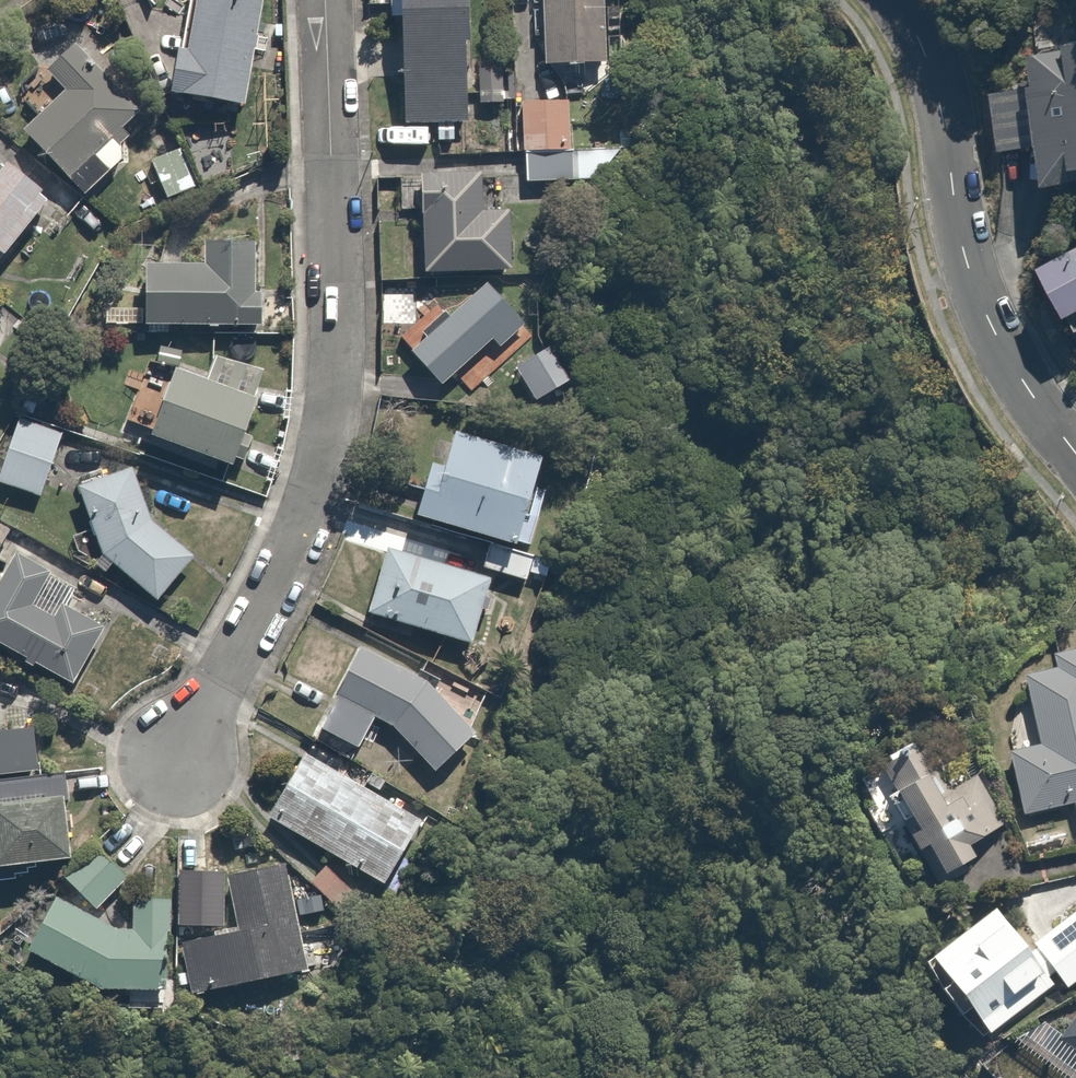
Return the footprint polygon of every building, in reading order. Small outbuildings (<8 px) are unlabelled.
[(181,99),(253,109),(269,0),(195,0),(181,99)] [(473,0),(412,0),(410,126),(471,127),(473,0)] [(548,71),(610,70),(609,0),(547,0),(548,71)] [(77,46),(19,102),(40,124),(28,135),(90,199),(133,157),(118,141),(144,115),(77,46)] [(1031,54),(1037,93),(994,99),(1004,157),(1047,151),(1053,193),(1075,190),(1075,47),(1031,54)] [(514,103),(531,103),(529,73),(483,75),(484,105),(514,103)] [(527,156),(529,188),(582,186),(579,101),(531,103),(514,103),(517,157),(527,156)] [(174,148),(150,161),(174,206),(199,192),(174,148)] [(52,211),(71,225),(87,204),(58,182),(51,191),(19,166),(0,190),(0,266),(7,257),(13,262),(52,211)] [(484,214),(483,177),(425,180),(429,281),(520,277),(517,213),(484,214)] [(207,268),(155,266),(153,330),(267,334),(268,294),(258,293),(259,248),(208,246),(207,268)] [(1055,268),(1075,308),(1075,257),(1055,268)] [(497,323),(478,301),(459,318),(452,311),(407,350),(445,392),(493,349),(508,366),(542,335),(516,306),(497,323)] [(579,388),(551,347),(515,372),(542,413),(579,388)] [(184,377),(162,446),(248,473),(270,405),(184,377)] [(44,498),(66,436),(25,421),(3,483),(44,498)] [(535,556),(561,463),(465,436),(455,472),(441,468),(425,523),(495,543),(487,571),(540,586),(548,559),(535,556)] [(164,605),(199,563),(164,533),(139,473),(82,497),(107,557),(164,605)] [(0,527),(0,548),(9,533),(0,527)] [(499,584),(396,553),(376,620),(479,651),(499,584)] [(75,591),(15,560),(0,589),(0,646),(83,690),(113,633),(66,609),(75,591)] [(1034,686),(1050,756),(1025,762),(1040,824),(1075,815),(1075,639),(1056,643),(1064,678),(1034,686)] [(356,651),(326,738),(368,752),(378,722),(398,729),(435,778),(483,742),(435,679),(356,651)] [(49,782),(47,733),(0,736),(0,785),(49,782)] [(981,854),(1023,833),(996,778),(968,792),(947,750),(875,785),(916,869),(935,860),(941,872),(952,866),(966,894),(994,881),(981,854)] [(430,824),(311,762),(277,829),(395,890),(430,824)] [(0,878),(79,873),(72,783),(0,788),(0,871),(0,878)] [(69,886),(96,913),(130,877),(102,851),(69,886)] [(289,865),(228,876),(239,938),(180,949),(190,1000),(310,977),(289,865)] [(367,896),(328,867),(312,888),(351,918),(367,896)] [(35,955),(105,996),(173,997),(174,902),(134,901),(133,936),(114,936),(64,906),(35,955)] [(1001,1042),(1073,985),(1075,990),(1075,924),(1044,950),(1015,914),(944,970),(1001,1042)] [(1048,1029),(1027,1067),(1047,1077),(1075,1077),(1075,1044),(1048,1029)]
